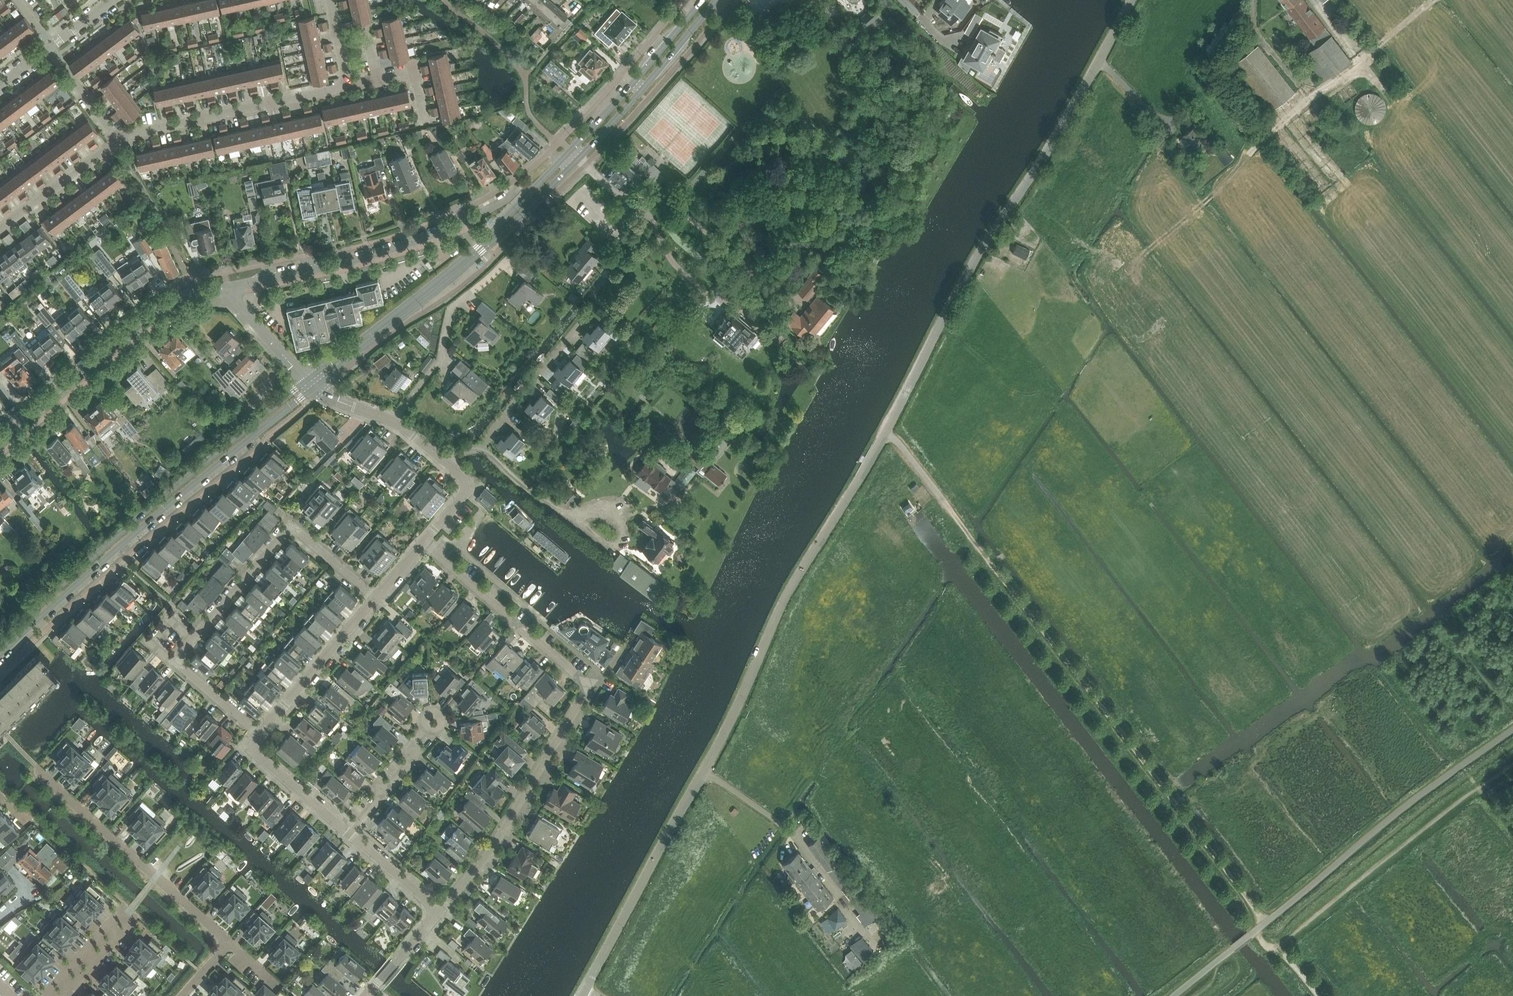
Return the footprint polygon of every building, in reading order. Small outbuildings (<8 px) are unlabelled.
[(210,17),(206,0),(202,0),(195,2),(199,19),(210,17)] [(210,17),(221,14),(217,0),(206,0),(210,17)] [(234,11),(232,0),(220,0),(223,14),(234,11)] [(245,9),(243,0),(232,0),(234,11),(245,9)] [(255,7),(254,0),(243,0),(245,9),(255,7)] [(370,8),(368,0),(357,0),(350,2),(352,12),(370,8)] [(536,0),(522,0),(527,5),(526,6),(526,8),(528,9),(536,0)] [(551,0),(536,0),(528,9),(529,10),(531,10),(532,9),(538,14),(551,0)] [(538,14),(535,16),(544,24),(559,7),(554,3),(556,1),(559,1),(560,0),(551,0),(538,14)] [(940,3),(947,9),(942,15),(952,23),(960,13),(962,15),(970,4),(969,4),(964,0),(943,0),(940,3)] [(1351,60),(1305,0),(1281,0),(1317,47),(1304,56),(1324,81),(1351,60)] [(188,22),(199,19),(195,2),(185,4),(188,22)] [(3,6),(7,12),(11,9),(7,3),(3,6)] [(895,3),(889,8),(893,13),(899,7),(895,3)] [(174,6),(175,6),(174,4),(163,6),(167,24),(177,22),(174,6)] [(177,24),(188,22),(185,4),(175,6),(174,6),(177,22),(177,24)] [(60,10),(64,15),(69,12),(65,6),(60,10)] [(156,27),(167,24),(163,6),(152,9),(156,27)] [(873,31),(886,20),(880,13),(873,6),(860,17),(868,25),(873,31)] [(559,7),(544,24),(545,25),(547,25),(548,24),(553,29),(547,35),(553,40),(564,29),(559,24),(568,15),(559,7)] [(597,30),(612,42),(615,38),(620,42),(637,23),(623,10),(622,11),(617,7),(611,14),(616,18),(606,29),(601,25),(597,30)] [(370,8),(352,12),(355,23),(373,19),(370,8)] [(145,29),(156,27),(152,9),(135,12),(138,21),(143,20),(145,29)] [(134,24),(138,21),(135,12),(120,23),(132,38),(140,32),(134,24)] [(51,25),(59,19),(55,13),(47,20),(51,25)] [(385,30),(402,26),(400,15),(382,19),(385,30)] [(299,31),(317,27),(315,16),(297,20),(299,31)] [(15,24),(26,38),(35,31),(25,17),(15,24)] [(123,45),(132,38),(120,23),(112,30),(123,45)] [(18,45),(26,38),(15,24),(7,30),(18,45)] [(387,41),(405,37),(402,26),(385,30),(387,41)] [(302,42),(320,38),(317,27),(299,31),(302,42)] [(584,41),(589,36),(580,28),(575,33),(584,41)] [(970,44),(960,61),(961,61),(963,58),(982,69),(983,68),(986,63),(988,64),(1004,37),(990,29),(988,33),(982,29),(972,46),(970,44)] [(18,45),(7,30),(0,35),(0,39),(9,51),(18,45)] [(114,51),(123,45),(112,30),(103,36),(114,51)] [(533,39),(537,35),(534,31),(529,36),(533,39)] [(584,41),(575,33),(573,36),(581,44),(584,41)] [(106,58),(114,51),(103,36),(94,43),(106,58)] [(147,38),(148,45),(155,43),(153,37),(147,38)] [(389,51),(407,47),(405,37),(387,41),(389,51)] [(304,52),(322,48),(320,38),(302,42),(304,52)] [(9,51),(0,39),(0,57),(0,58),(9,51)] [(97,64),(106,58),(94,43),(86,49),(97,64)] [(1272,112),(1296,93),(1258,46),(1228,69),(1235,78),(1241,73),(1272,112)] [(389,51),(392,62),(410,58),(407,47),(389,51)] [(306,63),(324,59),(322,48),(304,52),(306,63)] [(88,71),(97,64),(86,49),(77,56),(88,71)] [(595,78),(608,63),(593,51),(589,49),(577,63),(580,66),(580,67),(578,70),(591,81),(594,77),(595,78)] [(129,53),(133,58),(137,55),(133,50),(129,53)] [(431,67),(449,63),(447,52),(429,56),(431,67)] [(171,65),(181,63),(179,53),(169,55),(171,65)] [(79,77),(88,71),(77,56),(68,62),(79,77)] [(270,62),(274,79),(285,77),(281,59),(270,62)] [(309,74),(327,70),(324,59),(306,63),(309,74)] [(542,70),(561,85),(569,75),(551,60),(542,70)] [(965,61),(962,67),(967,70),(967,69),(971,63),(965,61)] [(111,65),(116,72),(120,68),(115,62),(111,65)] [(263,82),(274,79),(270,62),(259,64),(263,82)] [(434,78),(452,74),(449,63),(431,67),(434,78)] [(253,84),(263,82),(259,64),(249,66),(253,84)] [(112,75),(116,72),(111,65),(107,68),(112,75)] [(40,75),(51,89),(60,82),(54,74),(57,72),(52,66),(40,75)] [(242,87),(253,84),(249,66),(238,69),(242,87)] [(221,91),(217,74),(216,69),(206,71),(207,76),(210,94),(221,91)] [(232,89),(242,87),(238,69),(228,71),(232,89)] [(327,70),(309,74),(311,85),(329,81),(327,70)] [(221,91),(232,89),(228,71),(217,74),(221,91)] [(436,89),(454,85),(452,74),(434,78),(436,89)] [(42,95),(51,89),(40,75),(31,81),(42,95)] [(108,96),(123,85),(116,76),(101,87),(108,96)] [(200,96),(210,94),(207,76),(196,78),(200,96)] [(189,98),(200,96),(196,78),(185,81),(189,98)] [(157,106),(168,103),(164,86),(163,80),(156,82),(157,87),(153,88),(157,106)] [(34,102),(42,95),(31,81),(22,88),(24,90),(24,89),(33,102),(34,102)] [(179,101),(189,98),(185,81),(175,83),(179,101)] [(168,103),(179,101),(175,83),(164,86),(168,103)] [(115,104),(129,94),(123,85),(108,96),(115,104)] [(438,99),(456,95),(454,85),(436,89),(438,99)] [(396,90),(400,107),(411,105),(407,87),(396,90)] [(35,103),(34,102),(33,102),(24,89),(24,90),(15,96),(26,110),(35,103)] [(390,110),(400,107),(396,90),(386,92),(390,110)] [(379,112),(390,110),(386,92),(375,95),(379,112)] [(1381,119),(1383,118),(1384,117),(1385,115),(1385,114),(1386,112),(1386,110),(1387,108),(1386,105),(1386,103),(1385,101),(1384,99),(1383,98),(1381,96),(1380,95),(1378,94),(1376,93),(1375,93),(1373,92),(1371,92),(1370,92),(1368,93),(1366,93),(1364,94),(1362,95),(1360,97),(1359,98),(1358,100),(1357,102),(1356,104),(1356,106),(1356,108),(1356,110),(1356,112),(1357,113),(1357,115),(1358,116),(1359,118),(1361,119),(1362,121),(1364,122),(1366,123),(1368,123),(1370,123),(1373,123),(1375,123),(1377,122),(1378,122),(1380,121),(1381,119)] [(121,113),(136,102),(129,94),(115,104),(121,113)] [(369,115),(379,112),(375,95),(365,97),(369,115)] [(441,110),(458,106),(456,95),(438,99),(441,110)] [(17,117),(26,110),(15,96),(7,103),(17,117)] [(358,117),(369,115),(365,97),(354,99),(358,117)] [(348,119),(358,117),(354,99),(344,102),(348,119)] [(57,104),(61,110),(65,107),(63,104),(61,101),(57,104)] [(136,102),(121,113),(128,122),(143,111),(136,102)] [(337,122),(348,119),(344,102),(333,104),(337,122)] [(17,117),(7,103),(0,108),(0,111),(9,123),(17,117)] [(326,124),(337,122),(333,104),(322,107),(326,124)] [(458,106),(441,110),(443,121),(461,117),(458,106)] [(9,123),(0,111),(0,130),(9,123)] [(43,114),(48,120),(52,117),(47,111),(43,114)] [(310,115),(314,133),(325,131),(321,113),(310,115)] [(44,123),(48,120),(43,114),(39,117),(44,123)] [(303,136),(314,133),(310,115),(299,118),(303,136)] [(517,126),(505,140),(516,149),(521,154),(523,152),(529,157),(530,156),(532,156),(535,153),(535,151),(538,148),(540,145),(536,142),(525,132),(530,126),(517,115),(512,121),(517,126)] [(88,139),(97,132),(86,117),(77,124),(88,139)] [(293,138),(303,136),(299,118),(289,120),(293,138)] [(282,141),(293,138),(289,120),(278,122),(282,141)] [(272,143),(282,141),(278,122),(268,125),(272,143)] [(25,127),(30,133),(34,130),(30,124),(25,127)] [(80,145),(88,139),(77,124),(69,131),(80,145)] [(261,145),(272,143),(268,125),(257,127),(261,145)] [(1206,139),(1196,126),(1195,125),(1184,134),(1185,135),(1181,139),(1186,146),(1191,142),(1195,148),(1206,139)] [(251,148),(261,145),(257,127),(247,129),(251,148)] [(455,152),(453,149),(437,128),(432,132),(431,132),(443,148),(431,155),(442,177),(449,173),(450,175),(456,172),(455,170),(457,169),(449,155),(455,152)] [(240,150),(251,148),(247,129),(236,132),(240,150)] [(71,152),(80,145),(69,131),(60,137),(71,152)] [(230,152),(240,150),(236,132),(226,134),(230,152)] [(413,151),(409,141),(406,132),(401,134),(405,144),(401,146),(404,153),(407,152),(408,154),(413,151)] [(219,155),(230,152),(226,134),(215,137),(219,155)] [(62,158),(71,152),(60,137),(51,144),(62,158)] [(201,140),(205,158),(216,156),(212,137),(201,140)] [(194,160),(205,158),(201,140),(190,142),(194,160)] [(184,163),(194,160),(190,142),(180,144),(184,163)] [(54,165),(62,158),(51,144),(43,150),(54,165)] [(173,165),(184,163),(180,144),(169,147),(173,165)] [(633,159),(636,156),(635,155),(638,150),(631,144),(624,151),(633,159)] [(487,145),(482,149),(484,152),(490,160),(495,156),(490,148),(489,148),(487,145)] [(163,168),(173,165),(169,147),(159,149),(163,168)] [(462,163),(466,161),(468,159),(460,148),(455,152),(462,163)] [(506,173),(506,172),(507,171),(509,172),(513,169),(513,168),(519,163),(508,148),(495,158),(500,164),(499,165),(506,173)] [(152,170),(163,168),(159,149),(148,151),(152,170)] [(317,158),(330,155),(329,149),(316,151),(317,158)] [(1225,165),(1233,159),(1226,149),(1217,155),(1225,165)] [(45,171),(54,165),(43,150),(34,157),(45,171)] [(141,172),(152,170),(148,151),(134,155),(135,163),(137,170),(140,169),(141,172)] [(305,160),(317,158),(316,151),(304,154),(305,160)] [(393,167),(395,172),(402,189),(403,189),(404,191),(411,189),(410,186),(418,183),(411,165),(409,166),(404,154),(392,159),(395,166),(393,167)] [(317,158),(319,165),(332,162),(330,155),(317,158)] [(653,163),(651,166),(646,161),(644,163),(643,162),(639,159),(636,156),(633,159),(637,163),(636,164),(640,167),(657,184),(663,178),(658,173),(661,170),(653,163)] [(37,178),(45,171),(34,157),(26,163),(37,178)] [(376,164),(359,169),(361,175),(364,174),(367,183),(364,184),(369,201),(373,200),(378,199),(386,196),(382,181),(378,182),(375,171),(385,168),(381,157),(374,159),(376,164)] [(496,174),(483,157),(472,165),(485,182),(490,178),(492,179),(495,177),(494,176),(496,174)] [(306,167),(319,165),(317,158),(305,160),(306,167)] [(286,196),(283,183),(289,181),(285,160),(268,164),(271,178),(254,182),(257,196),(264,195),(265,200),(270,199),(271,201),(281,199),(280,197),(286,196)] [(28,184),(37,178),(26,163),(17,170),(28,184)] [(606,172),(604,174),(619,187),(626,180),(630,183),(637,175),(623,163),(619,168),(613,164),(612,166),(609,165),(605,170),(606,172)] [(128,180),(121,172),(116,166),(104,175),(116,189),(128,180)] [(19,191),(28,184),(17,170),(8,176),(19,191)] [(336,183),(340,205),(341,208),(342,208),(343,209),(343,210),(344,211),(345,211),(347,211),(348,211),(348,210),(349,209),(349,208),(349,207),(355,206),(350,180),(347,171),(346,171),(342,172),(340,172),(342,181),(335,182),(336,183)] [(107,196),(116,189),(104,175),(96,181),(107,196)] [(19,191),(8,176),(0,183),(11,197),(19,191)] [(258,208),(253,180),(252,176),(250,177),(250,180),(244,181),(252,219),(244,220),(243,216),(233,218),(234,226),(237,237),(232,238),(234,246),(254,242),(251,223),(261,221),(258,208)] [(98,202),(107,196),(96,181),(87,188),(98,202)] [(328,207),(323,186),(322,181),(311,183),(316,210),(328,207)] [(11,197),(0,183),(0,201),(2,204),(11,197)] [(317,213),(316,210),(311,183),(297,186),(303,216),(308,215),(308,216),(309,217),(310,218),(311,218),(313,218),(314,217),(314,216),(315,215),(315,214),(317,213)] [(328,207),(340,205),(336,183),(323,186),(328,207)] [(90,209),(98,202),(87,188),(78,194),(90,209)] [(81,215),(90,209),(78,194),(70,201),(81,215)] [(72,222),(81,215),(70,201),(62,207),(72,222)] [(64,228),(72,222),(62,207),(53,214),(64,228)] [(106,213),(99,218),(104,224),(111,218),(106,213)] [(55,235),(64,228),(53,214),(41,223),(45,229),(48,227),(55,235)] [(192,251),(200,249),(200,251),(216,248),(211,227),(202,230),(199,216),(193,217),(194,222),(186,224),(192,251)] [(29,231),(42,248),(51,241),(40,227),(34,231),(32,228),(29,231)] [(33,254),(42,248),(29,231),(26,233),(28,236),(22,240),(33,254)] [(139,242),(147,254),(153,250),(145,238),(139,241),(139,242)] [(578,282),(598,259),(589,252),(596,244),(589,238),(578,250),(580,251),(564,270),(578,282)] [(139,242),(139,241),(138,239),(133,243),(140,253),(128,260),(132,265),(143,282),(154,275),(144,260),(149,257),(147,254),(139,242)] [(25,260),(33,254),(22,240),(17,244),(15,241),(12,243),(25,260)] [(154,248),(169,276),(180,271),(166,242),(164,243),(159,246),(154,248)] [(28,265),(25,260),(12,243),(8,246),(10,249),(5,253),(16,267),(19,272),(28,265)] [(1029,250),(1016,243),(1012,253),(1025,259),(1029,250)] [(95,251),(113,273),(117,269),(100,248),(95,251)] [(109,276),(113,273),(95,251),(91,255),(109,276)] [(16,267),(5,253),(0,257),(0,264),(7,273),(8,273),(11,278),(19,272),(16,267)] [(143,282),(132,265),(128,260),(118,267),(132,289),(143,282)] [(428,260),(424,263),(429,270),(434,267),(428,260)] [(527,282),(531,277),(537,271),(526,261),(516,273),(522,278),(512,291),(514,292),(509,298),(518,306),(523,300),(531,299),(536,304),(544,295),(527,282)] [(807,299),(819,286),(819,285),(817,284),(824,275),(814,267),(808,273),(810,274),(797,290),(807,299)] [(34,280),(38,277),(34,272),(30,275),(34,280)] [(82,298),(73,287),(64,276),(61,280),(78,301),(82,298)] [(327,299),(334,328),(362,321),(359,307),(383,301),(378,279),(356,284),(357,291),(327,299)] [(99,289),(112,305),(123,297),(110,280),(99,289)] [(73,287),(82,298),(87,294),(78,283),(73,287)] [(102,313),(112,305),(99,289),(89,297),(102,313)] [(567,297),(573,302),(578,296),(572,291),(567,297)] [(793,311),(785,320),(793,326),(792,327),(801,334),(807,326),(814,331),(814,330),(817,332),(822,325),(820,323),(832,308),(818,296),(800,317),(793,311)] [(333,328),(334,328),(327,299),(287,308),(297,348),(336,338),(333,328)] [(497,312),(493,310),(482,301),(477,307),(483,312),(478,317),(480,319),(477,324),(475,322),(468,330),(470,331),(465,337),(474,345),(478,339),(487,339),(493,343),(500,334),(487,324),(497,312)] [(69,314),(83,330),(93,322),(79,305),(69,314)] [(55,318),(48,309),(46,307),(41,311),(64,338),(68,334),(73,339),(83,330),(69,314),(65,310),(55,318)] [(47,327),(37,336),(40,339),(53,355),(63,347),(59,342),(64,338),(41,311),(37,314),(47,327)] [(743,321),(731,311),(725,318),(724,317),(719,324),(720,325),(714,331),(715,332),(713,335),(724,344),(726,341),(734,348),(740,340),(738,339),(740,336),(752,345),(760,335),(751,328),(753,327),(744,320),(743,321)] [(668,315),(660,324),(667,330),(675,321),(668,315)] [(606,341),(611,335),(616,339),(621,332),(607,319),(601,326),(597,324),(589,333),(587,331),(582,337),(597,350),(605,340),(606,341)] [(769,325),(763,332),(774,340),(780,333),(769,325)] [(227,328),(213,342),(226,355),(227,354),(234,360),(235,359),(235,360),(245,350),(238,342),(240,340),(236,336),(237,334),(231,329),(229,330),(227,328)] [(7,330),(2,335),(8,342),(13,337),(12,336),(10,334),(7,330)] [(53,355),(40,339),(37,336),(35,334),(25,342),(15,330),(10,334),(12,336),(13,337),(21,346),(25,351),(31,358),(36,355),(44,364),(53,355)] [(167,339),(178,352),(183,357),(186,361),(196,352),(188,343),(177,330),(167,339)] [(183,357),(178,352),(167,339),(157,347),(173,366),(183,357)] [(575,351),(587,361),(595,352),(582,342),(575,351)] [(0,362),(0,365),(9,376),(21,389),(35,377),(23,363),(23,364),(20,361),(21,360),(24,363),(30,359),(24,352),(20,347),(14,351),(12,352),(0,362)] [(230,366),(248,385),(265,367),(259,360),(260,360),(258,357),(255,360),(246,350),(243,352),(236,360),(235,359),(231,363),(232,364),(231,365),(232,365),(231,367),(230,366)] [(411,379),(406,375),(407,374),(396,365),(388,360),(390,358),(386,353),(375,362),(379,368),(385,363),(393,369),(385,380),(396,389),(399,385),(404,388),(411,379)] [(434,359),(432,357),(429,355),(419,368),(424,372),(434,359)] [(448,390),(443,396),(452,403),(460,393),(471,402),(477,394),(479,395),(489,383),(487,382),(460,359),(455,366),(461,371),(453,381),(446,389),(448,390)] [(558,376),(551,384),(561,392),(567,384),(568,385),(576,376),(577,377),(582,371),(581,370),(576,366),(572,362),(569,359),(568,359),(561,368),(558,366),(553,372),(558,376)] [(248,385),(230,366),(225,371),(221,366),(218,368),(240,393),(248,385)] [(166,389),(163,386),(168,381),(156,367),(146,376),(139,367),(136,370),(135,370),(133,370),(129,373),(129,376),(133,381),(132,382),(132,383),(125,389),(136,402),(144,395),(147,398),(157,390),(161,394),(166,389)] [(239,394),(240,393),(218,368),(213,373),(231,394),(236,390),(239,394)] [(182,379),(178,383),(184,390),(188,387),(182,379)] [(550,388),(545,393),(558,403),(562,398),(550,388)] [(548,412),(553,406),(540,395),(531,405),(529,402),(524,408),(539,421),(548,412)] [(244,401),(241,397),(236,401),(239,405),(244,401)] [(94,406),(108,422),(115,430),(121,425),(130,436),(134,433),(138,430),(124,413),(122,410),(117,414),(104,398),(99,402),(97,402),(94,404),(94,406)] [(88,411),(84,415),(97,431),(92,435),(106,455),(111,452),(112,451),(103,440),(115,430),(108,422),(94,406),(93,407),(91,407),(88,410),(88,411)] [(210,421),(204,415),(200,419),(205,425),(210,421)] [(319,457),(326,464),(338,453),(331,445),(339,437),(320,418),(307,431),(303,436),(311,444),(315,439),(326,450),(319,457)] [(68,428),(66,429),(77,442),(73,445),(79,453),(83,450),(87,456),(94,452),(100,460),(106,456),(106,455),(92,435),(91,436),(89,433),(85,436),(75,423),(73,424),(72,422),(67,426),(68,428)] [(358,462),(380,436),(371,428),(362,438),(360,436),(350,449),(352,450),(349,453),(358,462)] [(520,448),(525,442),(511,430),(503,440),(500,438),(495,444),(510,457),(519,447),(520,448)] [(690,440),(686,444),(684,442),(678,451),(699,468),(697,471),(703,476),(704,474),(718,485),(727,474),(713,463),(732,440),(723,433),(705,456),(707,457),(705,459),(695,451),(699,447),(690,440)] [(91,470),(78,452),(67,437),(61,441),(58,436),(46,446),(61,463),(72,454),(85,473),(91,470)] [(381,454),(390,444),(380,436),(358,462),(368,470),(370,467),(372,468),(383,456),(381,454)] [(285,438),(277,440),(279,447),(287,445),(285,438)] [(264,455),(281,470),(284,466),(286,468),(290,463),(274,449),(270,454),(267,452),(266,452),(264,455)] [(389,484),(411,458),(401,450),(393,460),(391,459),(380,471),(382,473),(379,476),(389,484)] [(106,455),(106,456),(113,466),(118,462),(111,452),(106,455)] [(274,478),(281,470),(264,455),(261,459),(264,461),(260,466),(274,478)] [(334,457),(330,461),(334,466),(338,462),(334,457)] [(411,476),(420,467),(411,458),(389,484),(398,492),(401,489),(403,491),(413,478),(411,476)] [(673,483),(675,480),(664,472),(666,470),(653,459),(652,461),(648,458),(636,474),(640,477),(635,483),(646,491),(651,484),(659,492),(666,483),(669,486),(668,488),(679,496),(683,491),(673,483)] [(260,466),(257,463),(253,468),(250,466),(247,469),(264,484),(268,488),(274,478),(260,466)] [(313,474),(315,476),(326,466),(323,463),(313,474)] [(32,467),(30,469),(26,464),(21,468),(21,467),(15,472),(16,473),(15,474),(19,479),(12,484),(21,494),(27,488),(30,491),(43,480),(32,467)] [(166,468),(160,477),(166,481),(172,471),(166,468)] [(257,492),(264,484),(247,469),(244,473),(247,475),(243,480),(254,489),(254,490),(257,492)] [(340,472),(336,476),(341,480),(345,476),(340,472)] [(417,508),(439,483),(430,475),(421,485),(419,483),(409,496),(410,497),(408,500),(417,508)] [(243,480),(240,477),(236,482),(233,480),(230,483),(247,498),(254,490),(254,489),(243,480)] [(288,483),(293,487),(297,483),(291,479),(288,483)] [(240,506),(247,498),(230,483),(227,487),(230,489),(226,494),(237,503),(237,504),(240,506)] [(440,501),(449,491),(439,483),(417,508),(427,516),(429,513),(431,515),(442,503),(440,501)] [(913,492),(920,487),(917,483),(910,488),(913,492)] [(310,518),(332,492),(323,484),(320,487),(318,485),(308,498),(309,500),(301,510),(310,518)] [(4,515),(10,510),(5,504),(13,496),(6,488),(2,491),(0,489),(0,511),(1,512),(4,515)] [(485,488),(481,493),(493,503),(497,498),(485,488)] [(560,498),(561,498),(570,506),(578,496),(568,488),(560,498)] [(226,494),(223,491),(219,496),(216,494),(213,497),(230,512),(237,504),(237,503),(226,494)] [(339,503),(342,500),(332,492),(310,518),(320,526),(328,516),(330,517),(341,505),(339,503)] [(481,493),(477,498),(489,508),(493,503),(481,493)] [(45,526),(39,518),(21,497),(17,500),(40,530),(45,526)] [(223,520),(230,512),(213,497),(210,500),(213,503),(209,507),(209,508),(220,517),(220,518),(223,520)] [(250,530),(262,541),(262,540),(280,519),(273,512),(277,507),(267,499),(263,505),(268,509),(250,530)] [(902,509),(905,513),(913,508),(909,503),(902,509)] [(526,530),(535,522),(516,504),(508,513),(526,530)] [(209,508),(209,507),(206,505),(202,510),(199,508),(196,511),(213,525),(220,518),(220,517),(209,508)] [(339,542),(361,517),(351,509),(349,512),(347,510),(336,522),(338,524),(329,534),(339,542)] [(206,534),(213,525),(196,511),(193,514),(196,517),(192,521),(192,522),(203,531),(206,534)] [(361,517),(339,542),(348,550),(357,540),(359,542),(369,529),(368,528),(370,525),(361,517)] [(192,522),(192,521),(189,519),(185,524),(182,522),(179,525),(196,539),(203,531),(192,522)] [(673,547),(673,545),(672,544),(674,541),(658,529),(658,530),(643,519),(638,525),(652,536),(646,543),(647,544),(643,550),(658,562),(667,551),(668,552),(670,551),(673,547)] [(189,548),(196,539),(179,525),(176,528),(179,531),(175,535),(175,536),(186,545),(189,548)] [(572,556),(538,528),(532,536),(566,563),(572,556)] [(262,541),(250,530),(232,551),(227,546),(222,552),(232,560),(236,555),(244,562),(262,541)] [(175,536),(175,535),(172,533),(168,538),(165,536),(162,539),(179,553),(186,545),(175,536)] [(367,567),(389,541),(380,533),(377,536),(375,534),(365,547),(366,549),(358,558),(367,567)] [(172,562),(179,553),(162,539),(159,542),(162,545),(158,549),(169,559),(172,562)] [(396,552),(399,549),(389,541),(367,567),(377,575),(385,565),(387,566),(398,554),(396,552)] [(286,557),(300,569),(305,564),(303,562),(308,556),(292,542),(286,548),(290,552),(286,557)] [(158,549),(155,547),(151,552),(148,549),(145,553),(162,567),(169,559),(158,549)] [(228,565),(232,560),(222,552),(218,557),(224,562),(206,583),(217,593),(218,593),(217,592),(235,571),(228,565)] [(159,571),(162,567),(145,553),(142,556),(145,559),(141,564),(157,577),(161,572),(159,571)] [(615,560),(611,566),(621,573),(629,561),(620,554),(615,560)] [(295,575),(300,569),(286,557),(281,563),(277,559),(271,565),(288,580),(293,574),(295,575)] [(631,558),(621,573),(648,593),(659,579),(631,558)] [(283,585),(288,580),(271,565),(266,572),(270,575),(266,581),(280,593),(285,587),(283,585)] [(428,587),(437,577),(425,568),(410,586),(421,595),(418,599),(422,603),(433,591),(428,587)] [(177,578),(183,583),(189,577),(183,572),(177,578)] [(114,583),(131,598),(134,595),(136,596),(140,591),(124,577),(120,582),(117,580),(114,583)] [(320,577),(315,583),(321,587),(325,581),(320,577)] [(176,591),(182,585),(177,581),(172,587),(176,591)] [(275,599),(280,593),(266,581),(261,586),(257,582),(251,589),(268,603),(273,597),(275,599)] [(457,595),(443,582),(423,605),(429,610),(434,604),(446,615),(457,602),(454,599),(457,595)] [(124,606),(131,598),(114,583),(111,587),(114,589),(110,594),(121,604),(124,606)] [(182,599),(177,604),(186,612),(191,607),(199,614),(217,593),(206,583),(188,604),(182,599)] [(328,594),(343,606),(347,601),(351,604),(357,598),(340,583),(335,589),(333,588),(328,594)] [(25,596),(29,593),(24,587),(20,590),(25,596)] [(263,609),(268,603),(251,589),(246,595),(250,599),(246,604),(260,616),(265,610),(263,609)] [(110,594),(107,591),(103,596),(100,594),(97,597),(114,612),(121,604),(110,594)] [(338,611),(343,606),(328,594),(323,600),(325,601),(320,607),(337,621),(342,615),(338,611)] [(20,596),(5,610),(10,616),(26,602),(20,596)] [(107,620),(114,612),(97,597),(94,601),(97,603),(93,608),(107,620)] [(478,613),(464,600),(444,623),(450,628),(455,622),(467,632),(477,620),(474,617),(478,613)] [(255,622),(260,616),(246,604),(241,609),(237,606),(231,612),(248,626),(253,621),(255,622)] [(93,608),(90,605),(86,610),(83,608),(80,611),(97,626),(101,629),(108,621),(107,620),(93,608)] [(277,611),(283,616),(286,612),(280,607),(277,611)] [(331,628),(337,621),(320,607),(315,613),(313,611),(308,617),(323,629),(327,624),(331,628)] [(420,611),(424,615),(428,610),(424,607),(420,611)] [(405,615),(409,619),(414,613),(410,609),(405,615)] [(101,629),(97,626),(80,611),(77,615),(80,617),(76,622),(87,631),(87,632),(94,638),(101,629)] [(243,632),(248,626),(231,612),(226,618),(230,622),(225,627),(240,639),(245,634),(243,632)] [(318,635),(323,629),(308,617),(303,623),(305,625),(300,630),(317,645),(322,638),(318,635)] [(76,622),(74,619),(69,624),(66,622),(63,625),(80,640),(87,632),(87,631),(76,622)] [(380,629),(396,643),(404,634),(407,637),(413,630),(400,619),(395,625),(388,619),(380,629)] [(489,624),(483,619),(468,637),(473,642),(475,640),(483,647),(481,649),(484,651),(488,647),(489,646),(491,645),(493,643),(494,641),(494,640),(496,638),(496,639),(498,636),(500,633),(489,624)] [(649,661),(650,661),(655,653),(657,654),(663,645),(650,637),(656,628),(642,619),(634,630),(641,635),(631,649),(635,652),(649,661)] [(607,640),(589,627),(589,626),(587,624),(585,623),(583,623),(581,624),(579,625),(579,627),(578,629),(571,637),(595,657),(598,652),(603,655),(599,660),(605,666),(613,654),(607,649),(604,653),(600,650),(603,646),(604,645),(606,644),(606,642),(607,640)] [(77,643),(80,640),(63,625),(61,628),(63,631),(59,636),(57,633),(52,639),(71,655),(79,645),(77,643)] [(235,645),(240,639),(225,627),(221,633),(217,629),(211,635),(228,650),(233,644),(235,645)] [(396,643),(380,629),(372,638),(377,642),(372,649),(384,660),(391,653),(393,654),(400,646),(396,643)] [(311,651),(317,645),(300,630),(295,636),(293,635),(288,641),(303,653),(307,647),(311,651)] [(223,656),(228,650),(211,635),(206,642),(210,645),(205,651),(220,663),(225,657),(223,656)] [(298,658),(303,653),(288,641),(283,646),(285,648),(280,654),(297,668),(302,662),(298,658)] [(517,651),(509,644),(506,641),(500,648),(486,665),(493,670),(495,667),(506,676),(523,656),(524,656),(524,655),(524,654),(524,653),(524,652),(523,651),(523,650),(522,650),(521,650),(521,649),(520,649),(519,649),(518,650),(517,650),(517,651)] [(135,679),(141,672),(138,670),(146,660),(133,650),(119,666),(132,677),(135,679)] [(215,669),(220,663),(205,651),(201,656),(197,652),(191,659),(208,673),(213,667),(215,669)] [(388,666),(381,660),(371,651),(367,656),(361,651),(352,660),(369,674),(374,668),(381,674),(388,666)] [(653,663),(650,661),(649,661),(635,652),(625,667),(621,665),(616,673),(637,687),(642,680),(644,681),(649,673),(647,672),(653,663)] [(291,674),(297,668),(280,654),(275,660),(273,658),(268,664),(282,676),(287,671),(291,674)] [(4,735),(3,735),(0,732),(9,723),(12,726),(12,727),(61,680),(46,665),(46,664),(37,656),(37,655),(12,679),(0,690),(0,739),(4,735)] [(243,663),(247,658),(244,655),(239,660),(243,663)] [(526,688),(543,669),(534,661),(531,664),(525,658),(511,675),(526,688)] [(278,682),(282,676),(268,664),(263,670),(265,671),(260,677),(277,691),(282,685),(278,682)] [(142,671),(141,672),(135,679),(130,684),(135,689),(146,699),(164,677),(153,667),(146,675),(142,671)] [(374,684),(367,679),(358,671),(354,675),(346,668),(337,678),(353,692),(353,693),(354,693),(355,693),(356,694),(357,694),(358,694),(359,694),(360,694),(361,693),(362,693),(363,692),(364,691),(366,689),(368,691),(374,684)] [(458,689),(466,680),(461,676),(459,678),(448,668),(441,676),(442,677),(435,685),(446,694),(453,685),(458,689)] [(557,680),(553,677),(546,671),(524,696),(534,705),(535,706),(544,695),(554,704),(565,691),(555,682),(557,680)] [(398,687),(408,695),(414,701),(421,693),(428,693),(427,672),(413,673),(413,674),(409,674),(398,687)] [(271,698),(277,691),(260,677),(255,683),(253,682),(248,687),(262,700),(267,694),(271,698)] [(486,699),(480,694),(484,689),(472,678),(461,691),(466,695),(459,704),(469,712),(476,704),(480,707),(486,699)] [(218,684),(222,687),(226,683),(222,679),(218,684)] [(161,722),(179,700),(175,697),(181,690),(169,680),(156,695),(167,705),(156,718),(161,722)] [(406,697),(408,695),(398,687),(396,685),(391,681),(384,689),(396,698),(390,705),(395,710),(391,715),(400,722),(407,714),(406,713),(414,704),(406,697)] [(356,699),(343,688),(339,692),(331,685),(322,696),(339,711),(348,700),(352,703),(356,699)] [(258,705),(262,700),(248,687),(243,693),(245,695),(240,701),(256,715),(262,709),(258,705)] [(611,694),(602,709),(613,716),(612,717),(618,720),(619,719),(621,720),(625,714),(629,716),(634,708),(624,701),(628,694),(619,688),(614,696),(611,694)] [(161,722),(168,728),(173,722),(182,729),(197,711),(190,705),(193,701),(185,694),(179,700),(161,722)] [(530,710),(534,705),(524,696),(519,701),(530,710)] [(328,733),(340,718),(326,706),(323,709),(316,703),(308,713),(317,721),(316,722),(328,733)] [(377,711),(382,715),(387,709),(382,705),(377,711)] [(534,736),(545,723),(532,711),(520,724),(525,728),(521,733),(527,739),(531,734),(534,736)] [(205,737),(218,722),(207,713),(199,723),(194,719),(186,729),(195,736),(199,732),(205,737)] [(487,713),(473,715),(474,721),(460,723),(462,737),(473,735),(473,738),(484,736),(482,720),(488,719),(487,718),(487,717),(487,714),(487,713)] [(382,754),(386,749),(392,743),(392,744),(398,737),(386,727),(391,723),(381,714),(373,722),(377,731),(372,737),(378,742),(374,747),(382,754)] [(302,743),(306,747),(313,753),(317,748),(312,743),(322,733),(304,717),(294,729),(306,739),(302,743)] [(610,753),(622,734),(596,718),(587,733),(591,736),(587,743),(600,751),(602,748),(610,753)] [(222,756),(231,745),(226,741),(232,734),(221,725),(206,743),(222,756)] [(338,730),(331,738),(337,743),(346,733),(343,730),(341,733),(338,730)] [(522,756),(526,751),(504,732),(501,736),(500,736),(498,738),(499,738),(495,742),(503,749),(496,758),(505,766),(504,767),(510,772),(511,771),(512,772),(524,758),(522,756)] [(306,747),(302,743),(297,739),(293,744),(286,738),(277,748),(294,763),(303,752),(302,752),(306,747)] [(65,772),(81,754),(72,745),(71,745),(67,741),(57,752),(61,756),(56,762),(66,770),(64,772),(65,772)] [(461,758),(468,750),(458,743),(452,750),(446,745),(436,758),(452,771),(462,759),(461,758)] [(347,760),(365,776),(379,759),(363,744),(353,756),(349,754),(345,759),(347,760)] [(108,760),(117,749),(114,746),(104,757),(108,760)] [(81,754),(65,772),(74,781),(81,774),(85,778),(95,767),(91,763),(94,758),(85,750),(81,754)] [(568,774),(590,787),(603,765),(577,750),(571,760),(575,762),(568,774)] [(229,784),(242,768),(232,759),(226,766),(222,762),(210,775),(221,784),(224,780),(229,784)] [(105,769),(111,762),(109,760),(102,767),(105,769)] [(354,789),(365,776),(347,760),(346,760),(347,761),(341,767),(344,769),(339,776),(354,789)] [(484,774),(473,787),(477,791),(475,794),(484,802),(487,799),(492,804),(504,790),(496,784),(503,776),(493,767),(486,775),(484,774)] [(437,769),(433,774),(427,768),(414,783),(422,790),(425,787),(426,787),(427,786),(432,791),(437,785),(444,790),(451,781),(437,769)] [(352,792),(348,789),(332,775),(333,774),(328,769),(320,778),(325,783),(322,787),(338,801),(340,798),(344,801),(352,792)] [(242,799),(257,781),(246,771),(230,789),(242,799)] [(103,773),(93,784),(97,788),(92,794),(102,802),(100,804),(101,804),(121,782),(111,773),(107,777),(103,773)] [(121,782),(101,804),(110,813),(117,806),(121,810),(131,799),(127,795),(130,790),(121,782)] [(580,803),(577,801),(572,799),(576,792),(562,783),(558,790),(554,788),(544,804),(571,820),(580,803)] [(427,799),(412,787),(409,791),(408,790),(399,800),(416,814),(424,804),(423,803),(427,799)] [(262,810),(274,796),(265,788),(260,794),(255,790),(248,798),(262,810)] [(465,818),(459,824),(469,832),(474,826),(478,830),(484,823),(483,822),(489,815),(483,810),(480,807),(484,802),(475,794),(469,789),(465,795),(469,799),(464,805),(466,807),(460,813),(465,818)] [(206,801),(211,805),(216,799),(211,796),(206,801)] [(271,828),(283,814),(279,810),(284,804),(274,796),(262,810),(270,817),(265,823),(271,828)] [(137,836),(153,818),(143,809),(139,805),(129,816),(133,820),(128,826),(138,834),(136,836),(137,836)] [(230,806),(225,811),(231,815),(235,810),(230,806)] [(414,818),(404,809),(402,807),(398,812),(393,807),(386,816),(401,829),(408,821),(410,822),(414,818)] [(446,813),(441,808),(437,814),(442,818),(446,813)] [(734,808),(730,814),(733,817),(738,811),(734,808)] [(282,840),(287,845),(302,827),(297,823),(301,819),(292,811),(275,831),(284,838),(282,840)] [(527,833),(526,833),(526,834),(526,835),(526,836),(527,837),(528,838),(529,838),(530,838),(530,839),(535,838),(541,842),(540,844),(549,850),(553,844),(556,843),(558,841),(559,839),(560,836),(560,833),(563,827),(539,812),(534,825),(531,831),(530,830),(529,831),(528,831),(527,832),(527,833)] [(11,822),(4,814),(0,818),(0,833),(11,822)] [(153,818),(137,836),(146,845),(153,838),(157,842),(167,831),(163,827),(166,822),(157,814),(153,818)] [(401,829),(386,816),(378,825),(387,833),(383,838),(388,842),(393,846),(400,838),(401,838),(405,833),(401,829)] [(0,833),(0,844),(2,847),(19,830),(20,830),(11,822),(0,833)] [(306,823),(305,823),(287,845),(293,850),(296,846),(304,853),(320,835),(306,823)] [(449,823),(442,831),(449,837),(447,840),(451,843),(447,848),(460,859),(467,851),(463,848),(472,838),(458,827),(456,829),(449,823)] [(262,832),(258,836),(263,841),(267,836),(262,832)] [(806,842),(808,844),(807,844),(826,871),(827,870),(861,914),(858,917),(864,925),(881,912),(875,903),(871,906),(818,836),(813,840),(811,838),(806,842)] [(322,867),(336,851),(330,845),(331,844),(327,841),(319,851),(314,847),(306,857),(311,861),(312,859),(322,867)] [(12,844),(6,850),(13,856),(18,850),(12,844)] [(537,866),(531,862),(530,861),(535,853),(523,846),(518,854),(516,853),(507,868),(522,877),(525,872),(532,877),(538,868),(537,867),(537,866)] [(30,847),(18,860),(30,871),(31,872),(38,863),(41,866),(42,864),(46,867),(53,859),(53,860),(59,854),(52,847),(42,858),(30,847)] [(451,861),(450,859),(437,848),(434,853),(436,855),(426,867),(431,872),(430,873),(440,882),(451,870),(447,866),(451,861)] [(2,867),(13,856),(6,850),(0,855),(0,864),(2,867)] [(345,869),(340,865),(347,858),(343,854),(342,856),(336,851),(322,867),(331,875),(330,877),(334,881),(345,869)] [(798,852),(782,864),(790,873),(789,874),(788,877),(791,880),(794,881),(795,880),(817,909),(833,897),(815,873),(818,871),(814,866),(811,868),(798,852)] [(38,863),(31,872),(43,883),(56,869),(55,868),(57,866),(62,871),(69,863),(59,854),(53,860),(53,859),(46,867),(42,864),(41,866),(38,863)] [(362,884),(357,880),(364,872),(355,864),(342,880),(347,884),(344,889),(352,896),(362,884)] [(204,865),(194,876),(199,880),(194,886),(204,895),(210,888),(215,892),(224,882),(219,878),(223,874),(212,865),(209,869),(204,865)] [(3,890),(5,888),(8,891),(14,885),(0,869),(0,893),(3,890)] [(362,884),(352,896),(350,897),(356,902),(358,899),(367,906),(382,888),(368,876),(362,884)] [(513,902),(521,888),(501,876),(491,893),(496,897),(498,893),(513,902)] [(74,894),(77,897),(96,914),(104,905),(97,898),(101,894),(90,884),(86,888),(82,885),(74,894)] [(224,903),(219,909),(229,918),(235,910),(240,915),(249,905),(245,901),(248,897),(237,888),(234,892),(229,887),(219,898),(224,903)] [(271,892),(266,898),(272,903),(277,897),(271,892)] [(378,897),(368,908),(373,913),(375,911),(384,918),(398,902),(389,894),(383,901),(378,897)] [(486,899),(493,904),(495,901),(489,895),(486,899)] [(96,914),(77,897),(69,907),(66,911),(77,921),(80,917),(86,922),(94,913),(95,915),(96,914)] [(496,935),(507,922),(480,899),(474,906),(483,913),(478,920),(496,935)] [(404,907),(402,909),(398,905),(385,920),(390,924),(392,922),(402,930),(414,916),(404,907)] [(835,929),(847,919),(838,907),(826,917),(835,929)] [(254,910),(245,921),(249,925),(246,929),(249,932),(247,934),(254,941),(260,933),(265,938),(274,928),(269,923),(272,919),(262,911),(259,914),(254,910)] [(58,912),(50,921),(72,941),(73,940),(71,939),(79,930),(73,925),(77,921),(66,911),(62,915),(58,912)] [(10,933),(21,920),(15,915),(1,925),(10,933)] [(478,923),(470,917),(466,920),(474,927),(478,923)] [(56,944),(64,950),(72,941),(50,921),(41,930),(45,934),(42,938),(53,948),(56,944)] [(829,932),(820,921),(812,927),(817,933),(816,934),(819,939),(820,938),(821,938),(829,932)] [(492,949),(484,942),(485,940),(470,927),(464,934),(471,940),(465,947),(481,961),(492,949)] [(291,958),(300,948),(295,944),(297,941),(287,932),(284,935),(280,931),(270,942),(275,946),(269,952),(279,961),(286,954),(291,958)] [(140,936),(132,946),(133,947),(150,962),(154,966),(162,956),(158,953),(162,948),(151,939),(147,943),(140,936)] [(861,937),(850,946),(861,961),(873,953),(861,937)] [(34,939),(26,948),(48,968),(53,962),(51,961),(55,957),(49,952),(53,948),(42,938),(38,942),(34,939)] [(448,944),(454,949),(459,944),(452,939),(448,944)] [(20,943),(9,955),(15,961),(18,957),(21,960),(21,961),(18,964),(24,969),(22,970),(28,975),(30,974),(35,979),(42,972),(43,973),(48,968),(26,948),(20,943)] [(154,966),(150,962),(133,947),(125,956),(131,962),(127,966),(138,976),(142,971),(146,975),(154,966)] [(459,968),(447,959),(450,956),(441,948),(437,953),(446,961),(438,971),(446,977),(442,981),(446,985),(449,984),(459,992),(458,993),(462,995),(463,995),(468,990),(467,987),(464,985),(470,977),(463,971),(464,969),(460,967),(459,968)] [(326,963),(339,974),(343,970),(354,979),(364,968),(346,952),(336,963),(331,958),(326,963)] [(427,954),(414,969),(420,973),(432,958),(427,954)] [(339,974),(326,963),(322,968),(328,973),(318,984),(332,995),(340,995),(346,989),(335,979),(339,974)] [(108,972),(108,973),(130,992),(138,983),(134,980),(138,976),(127,966),(123,970),(117,965),(110,973),(108,972)] [(172,971),(167,977),(171,980),(175,975),(172,971)] [(297,972),(293,977),(298,981),(302,976),(297,972)] [(108,973),(99,982),(107,989),(103,993),(107,995),(127,995),(130,992),(108,973)] [(216,983),(231,995),(238,995),(243,990),(247,985),(236,976),(232,980),(226,975),(218,984),(217,983),(216,983)] [(216,983),(208,992),(212,995),(231,995),(216,983)] [(323,993),(313,984),(305,993),(308,995),(321,995),(323,993)] [(256,994),(258,995),(264,995),(270,989),(264,985),(258,991),(256,994)]
